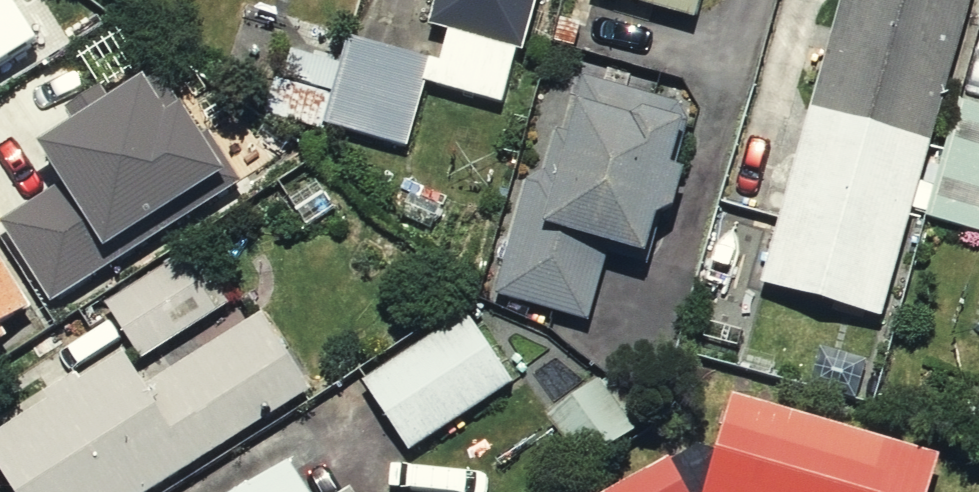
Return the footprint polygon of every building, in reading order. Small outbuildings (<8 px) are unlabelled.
[(54,53),(20,0),(0,0),(0,88),(54,53)] [(412,16),(433,22),(425,51),(418,74),(499,97),(528,0),(416,0),(412,16)] [(685,12),(689,0),(644,0),(685,12)] [(762,212),(744,271),(878,312),(909,211),(945,92),(974,0),(827,0),(793,109),(746,95),(714,197),(762,212)] [(425,51),(329,23),(322,46),(265,29),(242,107),(395,152),(418,74),(425,51)] [(137,56),(30,128),(48,155),(0,188),(0,264),(29,306),(219,178),(137,56)] [(684,98),(542,61),(484,285),(591,312),(608,249),(643,258),(684,98)] [(969,95),(968,99),(978,102),(978,62),(969,95)] [(945,92),(909,211),(978,232),(978,102),(968,99),(945,92)] [(294,374),(239,289),(189,322),(145,254),(97,286),(129,335),(0,419),(0,475),(11,491),(113,491),(294,374)] [(0,264),(0,328),(30,308),(29,306),(0,264)] [(505,381),(459,306),(346,375),(392,450),(505,381)] [(633,430),(603,369),(532,404),(562,465),(633,430)] [(719,384),(696,467),(636,451),(566,491),(909,491),(924,441),(719,384)] [(281,455),(223,491),(305,491),(281,455)] [(344,477),(320,491),(353,491),(344,477)]
